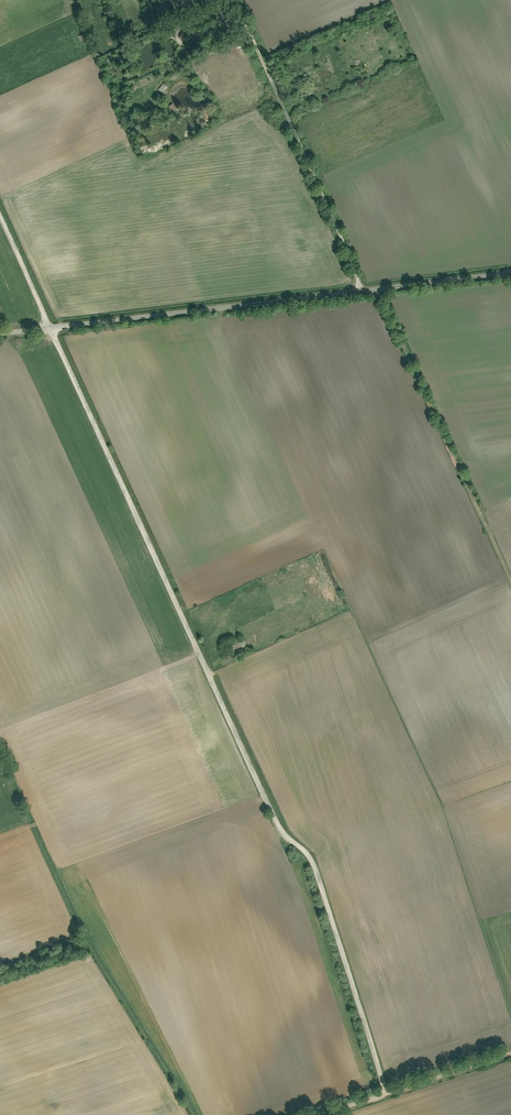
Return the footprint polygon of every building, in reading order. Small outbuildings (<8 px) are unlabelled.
[(163,83),(158,89),(161,91),(166,86),(163,83)] [(230,650),(245,644),(244,640),(228,646),(230,650)]
